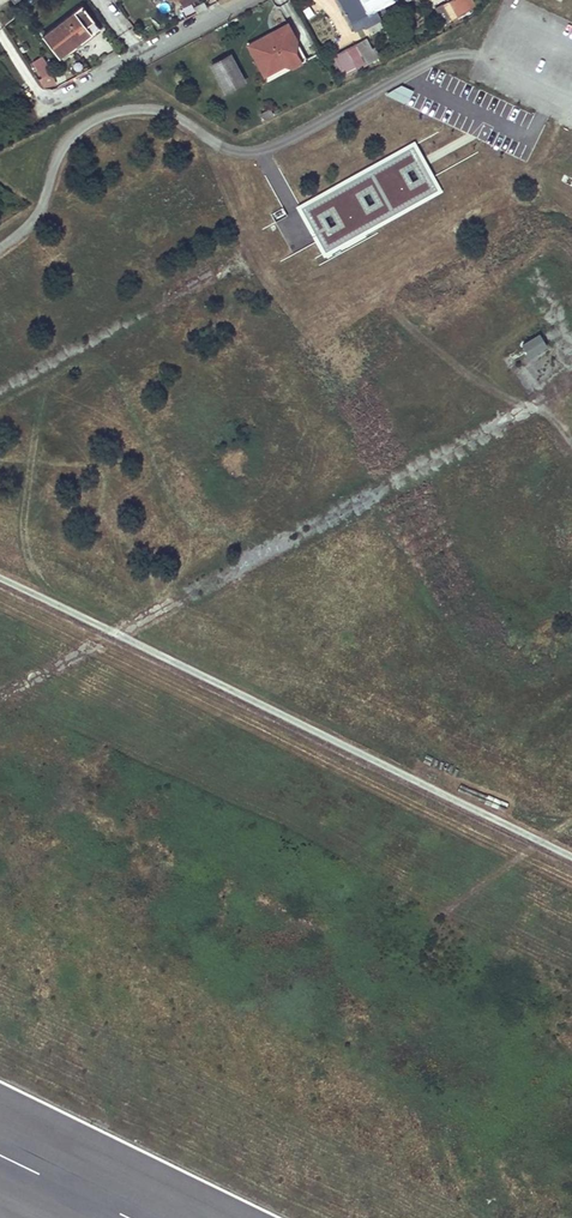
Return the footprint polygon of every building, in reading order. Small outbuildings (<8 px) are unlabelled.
[(354,30),(363,25),(361,19),(396,0),(339,0),(354,30)] [(447,1),(457,18),(472,9),(466,0),(450,0),(447,1)] [(194,7),(197,12),(206,8),(202,2),(194,7)] [(98,27),(82,5),(42,35),(59,58),(98,27)] [(287,22),(245,40),(261,79),(304,62),(287,22)] [(364,63),(355,45),(333,56),(343,75),(364,63)] [(42,78),(53,70),(43,54),(31,62),(42,78)] [(241,82),(227,56),(211,64),(225,90),(241,82)] [(377,221),(437,193),(416,148),(299,203),(322,251),(370,229),(362,213),(371,209),(377,221)] [(506,237),(520,230),(514,218),(500,225),(506,237)] [(538,332),(521,343),(529,357),(546,346),(538,332)]
